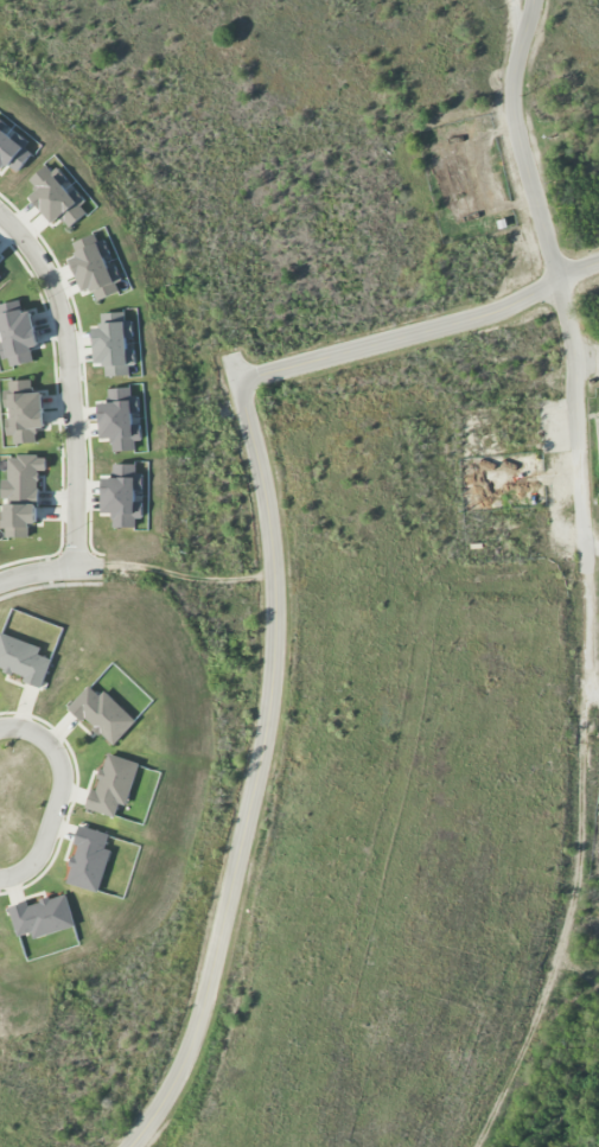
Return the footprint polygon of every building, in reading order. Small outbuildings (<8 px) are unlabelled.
[(28,181),(38,192),(31,197),(53,224),(61,218),(69,228),(89,212),(50,163),(28,181)] [(3,359),(9,358),(10,367),(34,362),(31,347),(38,346),(31,309),(0,315),(0,343),(3,359)] [(105,377),(130,376),(129,366),(136,366),(134,344),(132,321),(125,321),(125,319),(93,320),(96,364),(104,363),(105,377)] [(45,428),(43,393),(33,393),(32,380),(4,381),(6,409),(8,436),(13,436),(13,445),(37,443),(36,429),(45,428)] [(99,404),(101,439),(111,438),(112,452),(139,450),(136,396),(131,396),(131,388),(109,389),(110,403),(99,404)] [(29,524),(37,524),(38,471),(46,471),(46,457),(8,456),(8,481),(0,480),(0,503),(0,529),(5,529),(5,538),(29,538),(29,524)] [(103,478),(103,513),(112,514),(112,527),(140,528),(140,502),(136,502),(136,491),(142,491),(143,474),(136,474),(136,464),(113,464),(113,478),(103,478)] [(25,677),(23,682),(42,689),(52,660),(38,655),(41,647),(0,633),(0,669),(25,677)] [(70,707),(113,747),(136,721),(104,691),(99,696),(89,686),(70,707)] [(88,809),(115,818),(119,805),(126,807),(140,764),(106,753),(88,809)] [(99,893),(111,851),(104,849),(109,834),(79,826),(74,845),(77,846),(66,883),(99,893)] [(75,928),(67,895),(28,905),(27,902),(10,907),(17,936),(32,933),(34,938),(75,928)]
